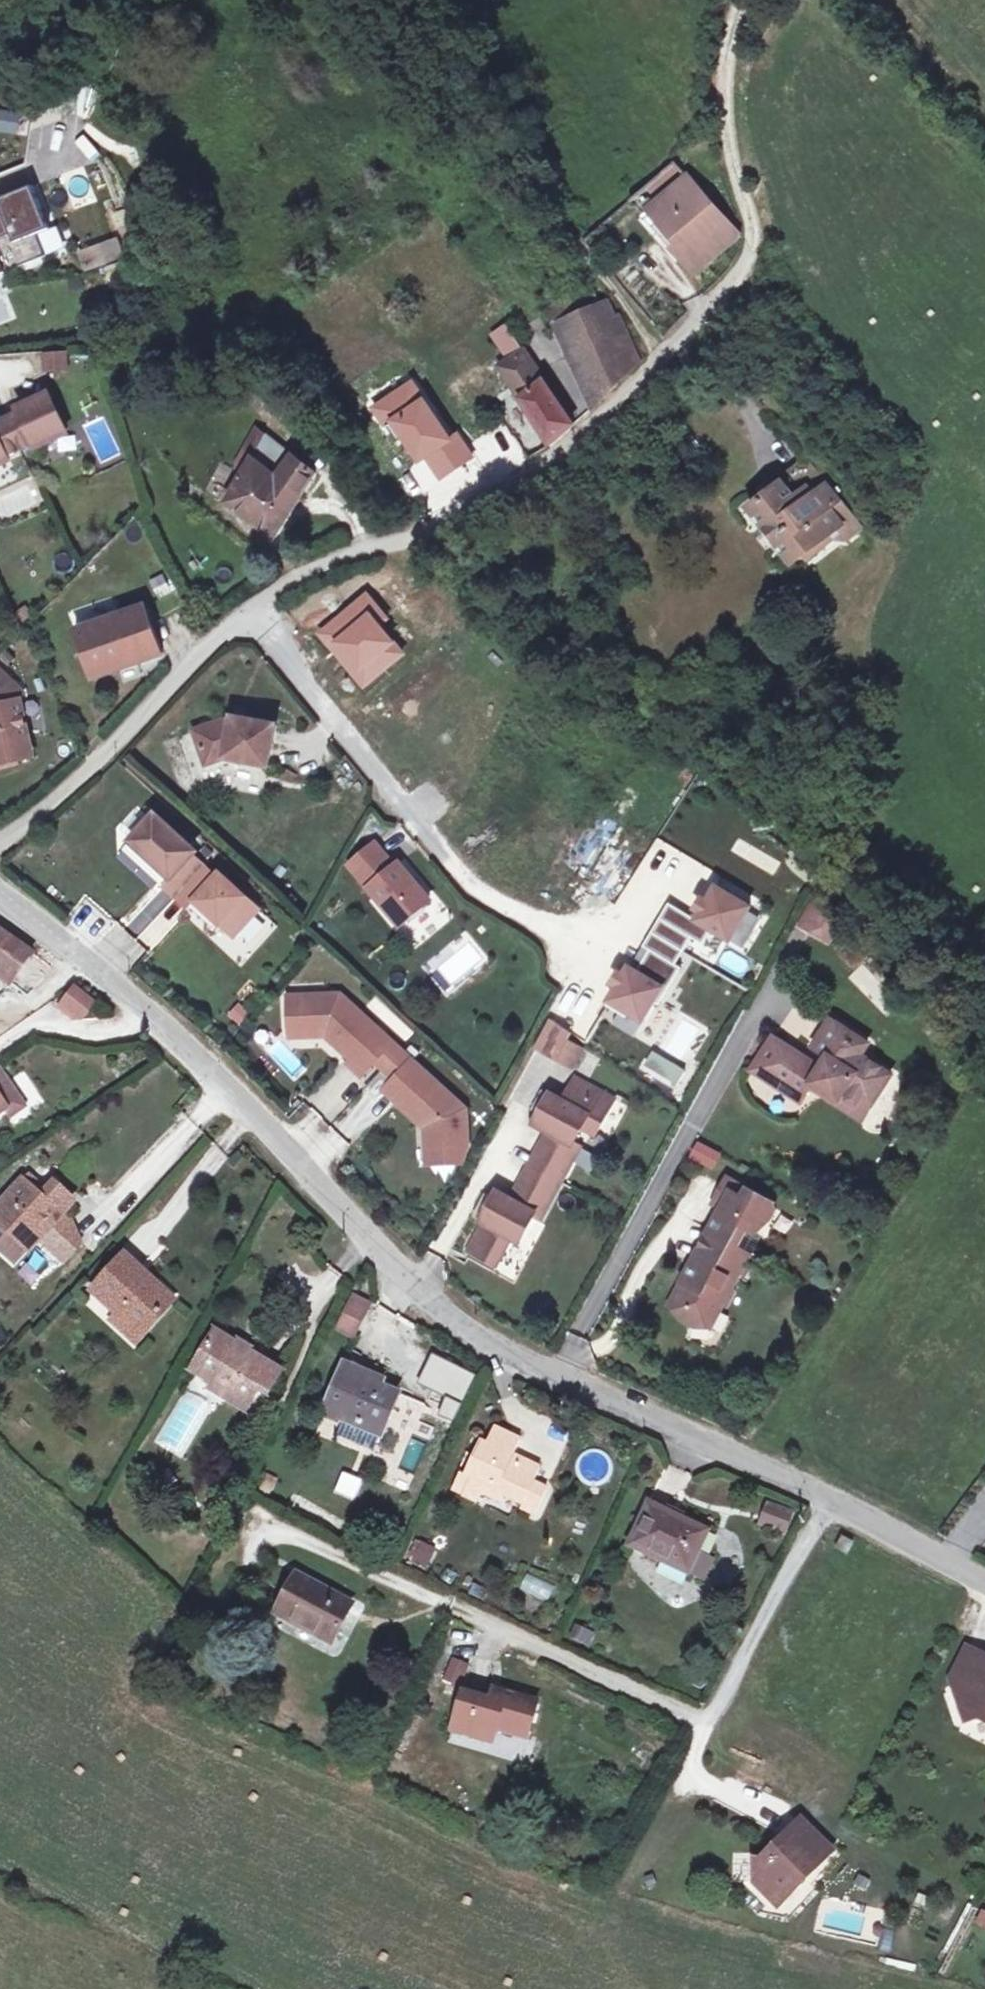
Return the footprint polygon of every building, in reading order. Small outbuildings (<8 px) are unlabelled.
[(675,161),(648,185),(658,196),(685,172),(675,161)] [(689,177),(643,217),(695,278),(741,236),(689,177)] [(0,206),(0,244),(10,270),(47,254),(39,233),(51,229),(33,186),(0,200),(0,202),(2,206),(0,206)] [(112,214),(120,241),(135,236),(127,209),(112,214)] [(116,244),(84,252),(88,268),(120,260),(116,244)] [(590,286),(552,302),(561,323),(556,325),(569,355),(599,403),(642,363),(624,325),(608,302),(600,305),(590,286)] [(525,351),(501,367),(522,399),(552,444),(574,425),(545,381),(525,351)] [(67,353),(48,354),(50,371),(68,370),(67,353)] [(10,461),(8,456),(36,443),(38,449),(69,434),(51,395),(20,409),(22,414),(0,424),(0,466),(10,461)] [(246,471),(228,503),(275,539),(317,474),(257,427),(235,465),(246,471)] [(782,482),(750,507),(793,564),(826,538),(845,541),(862,528),(827,483),(806,456),(779,477),(782,482)] [(145,606),(75,631),(94,678),(164,654),(145,606)] [(5,757),(6,762),(33,756),(20,701),(17,701),(13,684),(0,671),(0,754),(5,757)] [(23,694),(13,684),(17,701),(20,701),(23,694)] [(225,721),(195,732),(207,765),(226,758),(269,766),(276,726),(243,719),(242,724),(232,723),(225,721)] [(195,851),(155,815),(131,842),(170,878),(164,885),(190,908),(196,901),(220,923),(233,935),(257,909),(221,875),(216,880),(190,857),(195,851)] [(170,878),(131,842),(124,849),(164,885),(170,878)] [(358,875),(384,853),(375,843),(350,865),(358,875)] [(384,853),(358,875),(400,926),(431,901),(400,863),(395,867),(384,853)] [(667,903),(658,918),(692,938),(703,945),(712,930),(731,941),(748,910),(750,906),(732,896),(735,891),(719,881),(708,901),(703,898),(696,909),(701,912),(696,920),(692,917),(667,903)] [(150,946),(182,909),(158,889),(126,926),(150,946)] [(213,930),(220,923),(196,901),(190,908),(213,930)] [(814,903),(802,925),(813,931),(825,909),(814,903)] [(701,912),(696,909),(692,917),(696,920),(701,912)] [(825,909),(813,931),(826,938),(838,916),(825,909)] [(748,910),(731,941),(743,949),(761,918),(748,910)] [(692,938),(658,918),(630,968),(638,972),(650,951),(676,965),(692,938)] [(12,985),(23,969),(37,980),(48,965),(0,931),(0,975),(12,985)] [(626,975),(621,972),(613,985),(618,987),(606,1006),(619,1014),(626,1019),(620,1030),(634,1037),(654,1004),(659,1006),(681,968),(676,965),(650,951),(638,972),(630,968),(626,975)] [(81,1006),(89,995),(76,984),(63,976),(48,965),(37,980),(23,969),(12,985),(43,1007),(67,1025),(80,1007),(81,1006)] [(626,975),(630,968),(625,965),(621,972),(626,975)] [(99,1003),(89,995),(81,1006),(80,1007),(91,1015),(99,1003)] [(341,997),(303,998),(305,1037),(327,1036),(353,1060),(350,1065),(362,1076),(376,1061),(392,1043),(341,997)] [(305,1037),(303,998),(289,998),(291,1038),(305,1037)] [(226,1014),(238,1027),(252,1015),(239,1002),(226,1014)] [(626,1019),(619,1014),(613,1025),(620,1030),(626,1019)] [(774,1038),(753,1070),(801,1102),(813,1084),(839,1101),(842,1096),(867,1113),(892,1075),(861,1056),(868,1044),(831,1020),(814,1047),(829,1057),(821,1069),(774,1038)] [(583,1050),(561,1039),(552,1056),(574,1067),(583,1050)] [(402,1052),(392,1043),(376,1061),(386,1070),(402,1052)] [(673,1089),(686,1071),(652,1048),(640,1066),(673,1089)] [(466,1111),(402,1052),(386,1070),(396,1080),(386,1091),(427,1128),(428,1150),(467,1149),(466,1111)] [(396,1080),(386,1070),(370,1088),(379,1097),(386,1091),(396,1080)] [(0,1072),(0,1115),(7,1111),(20,1102),(0,1072)] [(511,1238),(519,1242),(535,1213),(542,1217),(580,1149),(573,1145),(589,1117),(602,1124),(614,1101),(576,1081),(564,1103),(551,1095),(540,1115),(535,1124),(550,1132),(531,1166),(512,1200),(498,1192),(482,1221),(484,1223),(469,1250),(495,1265),(511,1238)] [(540,1115),(551,1095),(544,1091),(533,1111),(540,1115)] [(24,1108),(20,1102),(7,1111),(11,1117),(24,1108)] [(697,1141),(689,1159),(712,1170),(720,1152),(697,1141)] [(463,1163),(467,1149),(428,1150),(428,1164),(463,1163)] [(24,1184),(39,1199),(46,1192),(30,1177),(24,1184)] [(727,1178),(722,1188),(744,1200),(749,1190),(727,1178)] [(0,1206),(0,1224),(14,1237),(27,1250),(29,1251),(39,1241),(63,1263),(77,1248),(71,1222),(64,1215),(73,1205),(52,1185),(46,1192),(39,1199),(24,1184),(21,1182),(0,1206)] [(684,1283),(671,1307),(682,1313),(681,1315),(683,1321),(693,1327),(700,1325),(701,1323),(710,1328),(723,1305),(729,1303),(734,1294),(732,1288),(751,1253),(732,1243),(738,1233),(742,1226),(756,1233),(764,1218),(765,1219),(772,1217),(776,1210),(774,1204),(749,1190),(744,1200),(722,1188),(714,1202),(717,1205),(719,1207),(720,1209),(722,1212),(711,1232),(696,1259),(701,1262),(707,1265),(705,1269),(694,1263),(687,1276),(692,1278),(688,1285),(684,1283)] [(14,1237),(8,1245),(21,1257),(27,1250),(14,1237)] [(125,1258),(95,1291),(118,1314),(142,1335),(171,1301),(125,1258)] [(696,1259),(694,1263),(705,1269),(707,1265),(701,1262),(696,1259)] [(352,1296),(350,1300),(367,1309),(369,1304),(352,1296)] [(350,1300),(336,1328),(353,1337),(367,1309),(350,1300)] [(118,1314),(111,1322),(134,1342),(142,1335),(118,1314)] [(214,1333),(196,1363),(218,1377),(213,1384),(249,1405),(258,1390),(267,1395),(280,1372),(214,1333)] [(345,1365),(324,1414),(343,1422),(346,1416),(382,1431),(398,1394),(379,1386),(371,1383),(373,1377),(377,1367),(366,1362),(362,1372),(345,1365)] [(196,1363),(191,1371),(213,1384),(218,1377),(196,1363)] [(473,1382),(460,1374),(447,1399),(459,1406),(473,1382)] [(373,1377),(371,1383),(379,1386),(382,1381),(373,1377)] [(213,1384),(209,1390),(245,1412),(249,1405),(213,1384)] [(346,1416),(343,1422),(337,1438),(373,1453),(382,1431),(346,1416)] [(459,1474),(452,1491),(462,1496),(477,1503),(482,1494),(501,1503),(505,1494),(516,1499),(515,1501),(523,1505),(521,1508),(536,1515),(547,1490),(533,1484),(540,1469),(519,1459),(515,1466),(510,1464),(510,1462),(513,1457),(520,1440),(493,1428),(486,1444),(479,1441),(464,1476),(459,1474)] [(510,1462),(510,1464),(515,1466),(519,1459),(513,1457),(510,1462)] [(647,1503),(626,1547),(687,1576),(688,1574),(697,1554),(708,1532),(647,1503)] [(767,1505),(760,1525),(784,1533),(791,1513),(767,1505)] [(842,1537),(836,1548),(847,1554),(853,1544),(842,1537)] [(405,1557),(426,1568),(436,1550),(415,1539),(405,1557)] [(697,1554),(688,1574),(702,1580),(711,1561),(697,1554)] [(548,1600),(553,1582),(524,1574),(519,1592),(548,1600)] [(295,1576),(274,1615),(331,1645),(351,1606),(295,1576)] [(575,1627),(571,1642),(592,1646),(595,1631),(575,1627)] [(967,1649),(950,1682),(958,1703),(968,1682),(981,1656),(967,1649)] [(958,1703),(965,1724),(984,1718),(984,1658),(981,1656),(968,1682),(958,1703)] [(468,1667),(452,1661),(444,1682),(459,1688),(468,1667)] [(465,1678),(462,1688),(484,1695),(487,1684),(465,1678)] [(493,1688),(489,1700),(498,1703),(502,1691),(493,1688)] [(462,1692),(451,1732),(492,1744),(496,1730),(527,1739),(538,1701),(502,1691),(498,1703),(489,1700),(462,1692)] [(761,1861),(754,1861),(754,1883),(772,1901),(790,1882),(796,1888),(833,1851),(801,1820),(778,1844),(782,1848),(770,1860),(761,1861)] [(778,1844),(761,1861),(770,1860),(782,1848),(778,1844)] [(790,1882),(772,1901),(778,1906),(796,1888),(790,1882)]
